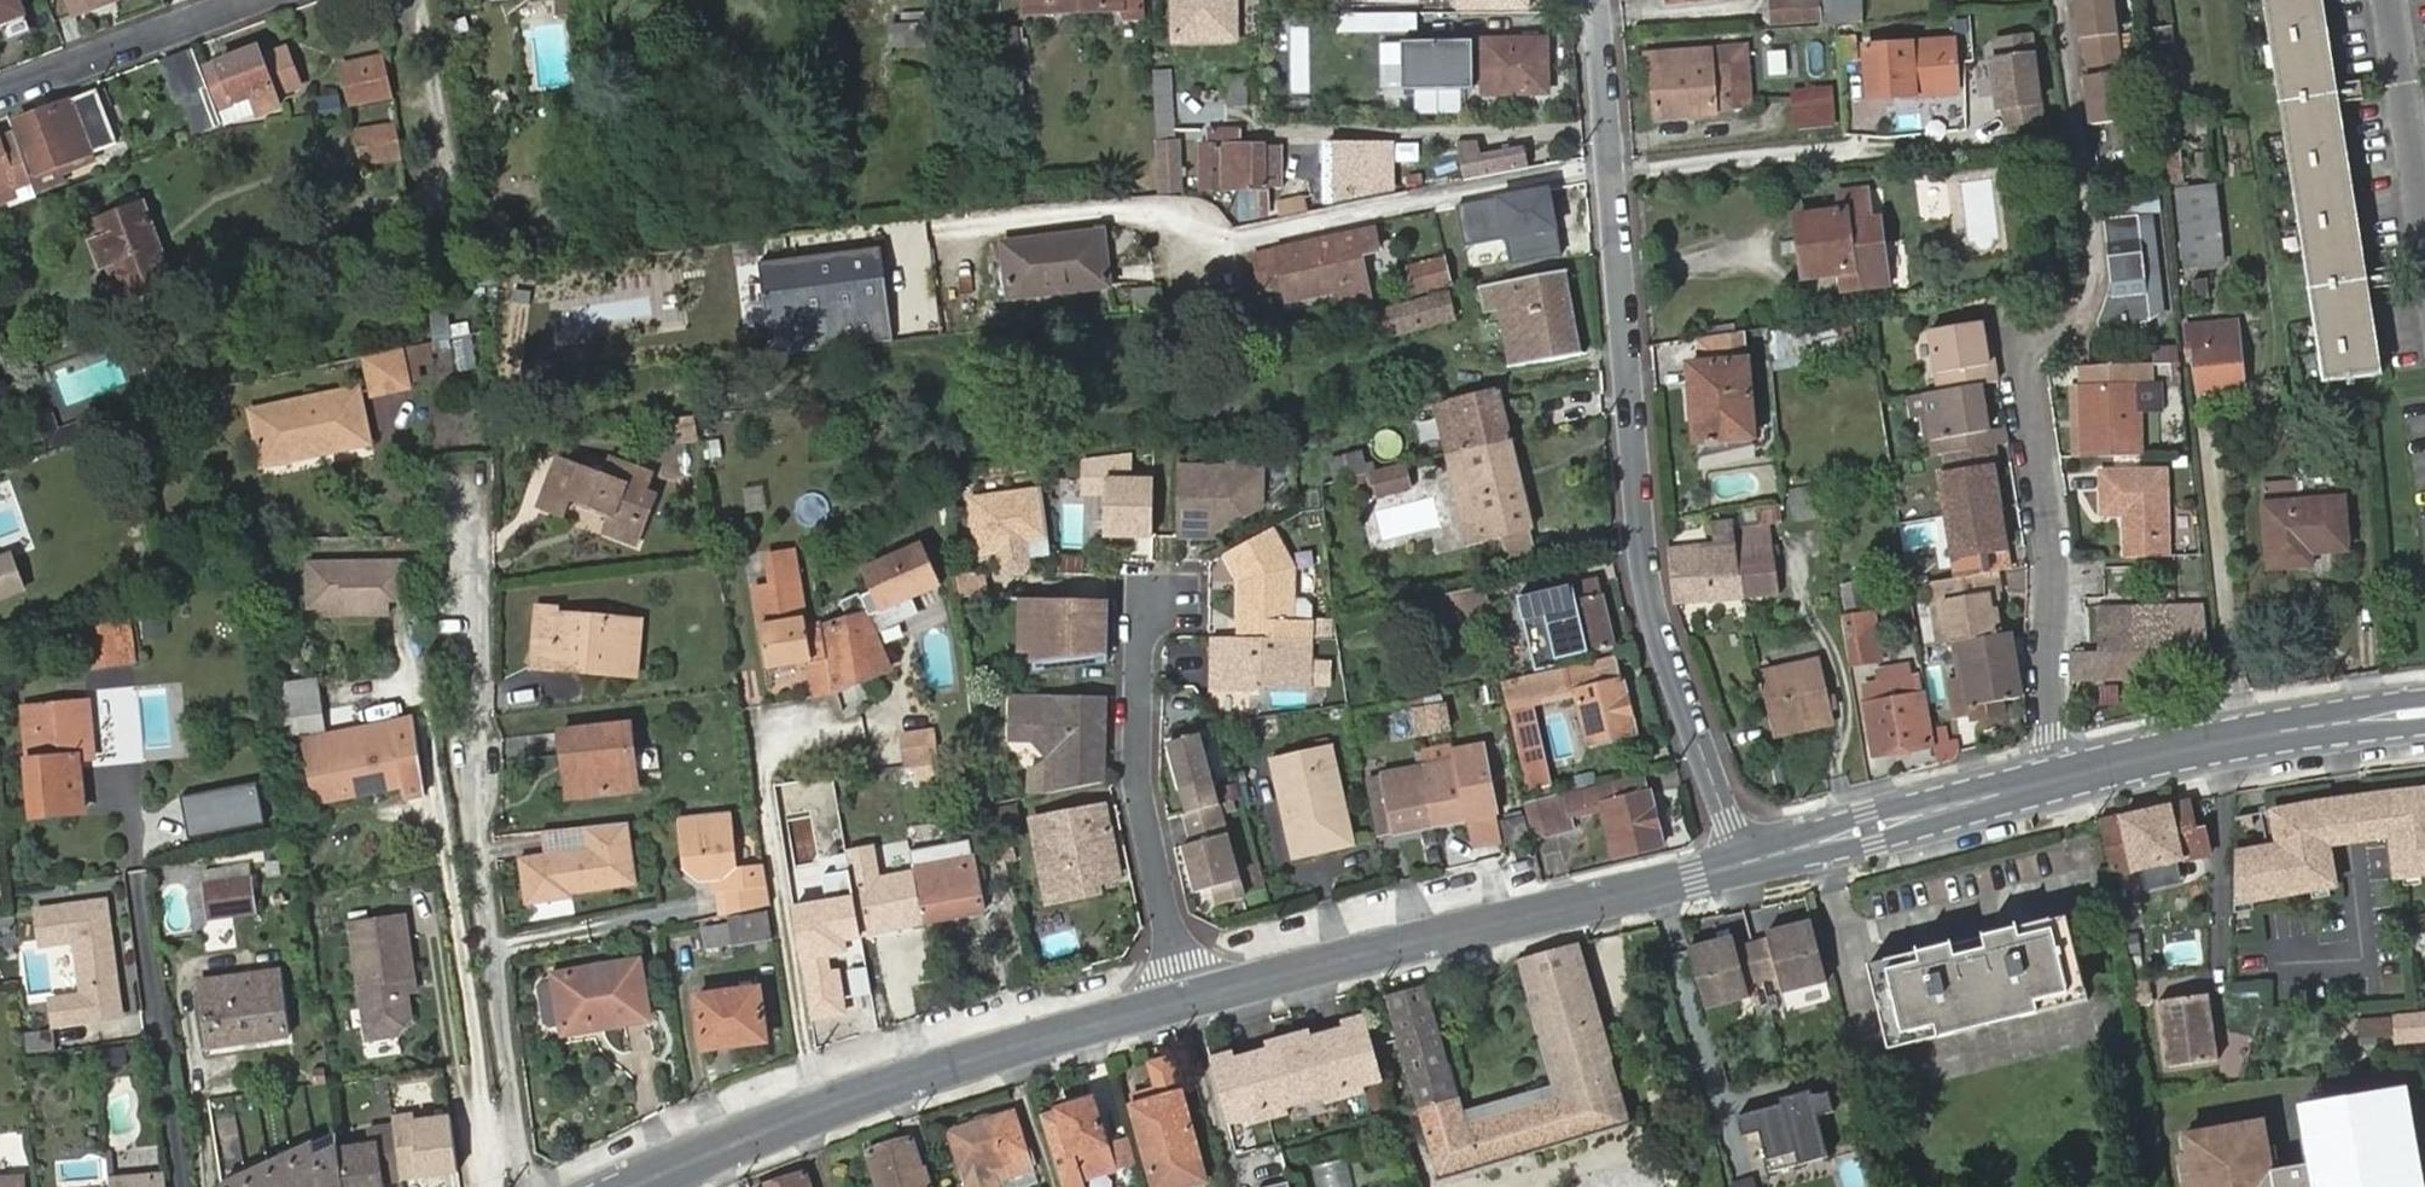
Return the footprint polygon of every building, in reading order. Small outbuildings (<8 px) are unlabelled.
[(24,13),(19,0),(0,0),(0,23),(24,13)] [(77,14),(108,2),(108,0),(72,0),(77,14)] [(558,16),(572,14),(571,0),(555,0),(558,16)] [(1147,0),(1022,0),(1023,16),(1125,10),(1125,20),(1148,19),(1147,0)] [(1173,29),(1234,29),(1233,0),(1173,0),(1173,29)] [(1772,25),(1860,19),(1859,0),(1770,0),(1772,25)] [(2090,77),(2085,77),(2091,125),(2127,120),(2122,72),(2119,72),(2114,35),(2116,35),(2112,0),(2076,0),(2081,39),(2084,38),(2090,77)] [(2313,0),(2264,0),(2324,381),(2372,374),(2313,0)] [(2372,374),(2382,372),(2368,287),(2365,268),(2339,102),(2336,83),(2323,0),(2313,0),(2372,374)] [(1418,33),(1418,13),(1341,14),(1342,33),(1418,33)] [(920,24),(890,27),(892,45),(922,41),(920,24)] [(1173,29),(1174,39),(1234,37),(1234,29),(1173,29)] [(2032,34),(1997,38),(1999,58),(1993,58),(1996,78),(2000,77),(2002,86),(1997,87),(1999,106),(2005,106),(2007,123),(2043,118),(2032,34)] [(1474,42),(1403,44),(1403,92),(1474,91),(1474,85),(1484,85),(1484,92),(1545,91),(1544,40),(1483,41),(1483,48),(1474,48),(1474,42)] [(1866,48),(1870,98),(1955,91),(1951,41),(1866,48)] [(1644,53),(1645,68),(1652,68),(1656,117),(1715,113),(1715,111),(1733,109),(1731,76),(1749,75),(1747,48),(1729,50),(1729,46),(1644,53)] [(264,59),(260,48),(203,69),(218,109),(254,97),(260,113),(281,104),(279,97),(302,88),(288,50),(264,59)] [(186,99),(194,122),(189,124),(194,135),(207,130),(205,127),(219,124),(192,54),(165,64),(180,102),(186,99)] [(365,71),(346,75),(352,105),(388,97),(382,57),(363,61),(365,71)] [(345,65),(346,75),(365,71),(363,61),(345,65)] [(1169,69),(1152,69),(1156,141),(1173,140),(1169,69)] [(1733,109),(1752,108),(1749,75),(1731,76),(1733,109)] [(1228,77),(1228,108),(1247,107),(1247,78),(1228,77)] [(2356,80),(2336,83),(2339,102),(2358,99),(2356,80)] [(1791,90),(1795,129),(1836,126),(1833,86),(1791,90)] [(326,93),(331,109),(340,108),(337,91),(326,93)] [(318,95),(320,112),(331,109),(326,93),(318,95)] [(55,169),(90,156),(88,150),(112,141),(95,95),(18,124),(42,188),(60,181),(55,169)] [(254,97),(218,109),(224,125),(260,113),(254,97)] [(363,163),(400,157),(397,124),(359,131),(363,163)] [(1201,146),(1203,190),(1240,190),(1241,218),(1267,215),(1267,191),(1264,189),(1263,146),(1241,146),(1241,126),(1208,128),(1208,146),(1201,146)] [(15,131),(0,137),(0,204),(14,199),(17,204),(39,196),(15,131)] [(1173,140),(1156,141),(1159,191),(1181,189),(1178,140),(1173,140)] [(1394,141),(1324,143),(1323,211),(1396,194),(1394,141)] [(1477,141),(1455,141),(1463,181),(1528,168),(1524,145),(1480,154),(1477,141)] [(94,169),(90,156),(55,169),(60,181),(94,169)] [(2175,190),(2185,270),(2224,266),(2215,184),(2175,190)] [(1797,216),(1804,277),(1839,273),(1841,290),(1888,284),(1879,218),(1870,220),(1866,188),(1838,192),(1840,211),(1797,216)] [(2163,214),(2160,188),(2123,192),(2126,217),(2105,219),(2113,296),(2107,297),(2098,321),(2148,315),(2137,217),(2163,214)] [(1552,191),(1459,207),(1465,245),(1507,238),(1512,265),(1563,256),(1552,191)] [(1281,217),(1314,210),(1310,194),(1277,201),(1281,217)] [(93,221),(124,304),(174,285),(144,202),(93,221)] [(1341,289),(1346,311),(1372,304),(1361,254),(1378,250),(1374,229),(1330,239),(1341,289)] [(1081,267),(1102,264),(1098,231),(1078,234),(1081,267)] [(1104,285),(1102,264),(1081,267),(1078,234),(1002,244),(1008,298),(1104,285)] [(1289,301),(1341,289),(1330,239),(1278,251),(1252,257),(1261,295),(1286,290),(1289,301)] [(758,261),(767,323),(890,307),(881,245),(758,261)] [(1410,267),(1417,292),(1450,283),(1443,258),(1410,267)] [(2385,265),(2365,268),(2368,287),(2388,285),(2385,265)] [(1498,295),(1500,310),(1510,366),(1579,353),(1564,271),(1480,287),(1482,299),(1498,295)] [(1135,290),(1138,309),(1158,306),(1155,286),(1135,290)] [(1365,315),(1368,324),(1383,321),(1388,337),(1456,319),(1448,292),(1365,315)] [(1484,312),(1500,310),(1498,295),(1482,299),(1484,312)] [(890,307),(767,323),(770,352),(895,336),(890,307)] [(1851,317),(1768,329),(1770,360),(1822,351),(1823,359),(1857,354),(1851,317)] [(2193,348),(2198,394),(2246,390),(2239,319),(2185,324),(2187,348),(2193,348)] [(1928,333),(1934,370),(1986,362),(1980,324),(1928,333)] [(1746,332),(1696,339),(1698,364),(1689,365),(1693,410),(1703,410),(1705,429),(1754,424),(1746,332)] [(2179,347),(2157,347),(2158,378),(2180,377),(2179,347)] [(400,349),(366,356),(373,391),(408,383),(400,349)] [(2151,364),(2087,366),(2079,366),(2080,384),(2083,457),(2142,455),(2140,383),(2151,384),(2151,364)] [(2071,457),(2083,457),(2080,384),(2070,385),(2071,457)] [(1988,429),(1981,385),(1908,397),(1911,416),(1922,414),(1929,456),(1943,454),(1994,446),(2004,444),(2001,426),(1988,429)] [(1446,454),(1511,438),(1499,388),(1434,405),(1446,454)] [(254,412),(265,464),(369,443),(358,391),(254,412)] [(1703,410),(1693,410),(1696,443),(1755,439),(1754,424),(1705,429),(1703,410)] [(41,418),(52,446),(81,435),(76,423),(61,430),(54,413),(41,418)] [(699,436),(696,415),(674,417),(679,440),(699,436)] [(1532,525),(1511,438),(1446,454),(1456,495),(1471,491),(1482,538),(1500,533),(1530,526),(1532,525)] [(1938,473),(1945,515),(1999,506),(1992,464),(1996,464),(1994,446),(1943,454),(1946,472),(1938,473)] [(1330,457),(1336,479),(1369,471),(1363,449),(1330,457)] [(559,460),(541,504),(563,513),(570,497),(609,513),(602,533),(638,548),(658,492),(648,488),(654,471),(614,456),(605,478),(559,460)] [(1226,465),(1177,465),(1176,536),(1213,537),(1214,527),(1221,527),(1261,506),(1262,459),(1226,459),(1226,465)] [(1412,489),(1406,464),(1370,473),(1374,487),(1377,498),(1412,489)] [(1152,529),(1154,472),(1130,472),(1129,479),(1105,479),(1104,535),(1128,535),(1128,529),(1152,529)] [(2123,513),(2126,558),(2169,557),(2165,472),(2101,474),(2101,515),(2123,513)] [(1374,487),(1370,473),(1349,478),(1353,492),(1374,487)] [(2262,482),(2270,570),(2313,566),(2312,554),(2348,551),(2344,497),(2298,501),(2296,479),(2262,482)] [(1047,531),(1041,481),(969,491),(977,547),(1002,543),(1001,537),(1047,531)] [(1790,487),(1794,522),(1821,519),(1815,483),(1790,487)] [(1471,491),(1456,495),(1468,542),(1482,538),(1471,491)] [(1735,523),(1736,528),(1772,523),(1782,523),(1780,505),(1734,511),(1735,523)] [(1958,558),(1962,577),(1993,571),(2009,569),(1999,506),(1945,515),(1952,558),(1958,558)] [(1293,567),(1270,523),(1224,551),(1241,578),(1243,576),(1247,583),(1241,586),(1240,636),(1308,637),(1311,637),(1312,619),(1293,619),(1293,598),(1293,567)] [(1736,528),(1735,523),(1707,527),(1710,541),(1668,546),(1674,606),(1743,598),(1737,543),(1736,528)] [(1736,528),(1737,543),(1773,538),(1772,523),(1736,528)] [(1530,526),(1500,533),(1506,558),(1536,550),(1530,526)] [(1737,543),(1743,598),(1779,595),(1773,538),(1737,543)] [(893,667),(878,630),(877,631),(871,614),(903,600),(905,599),(941,583),(923,542),(862,568),(870,587),(841,600),(846,613),(822,623),(832,694),(893,667)] [(816,697),(832,694),(822,623),(807,625),(797,552),(769,556),(774,586),(756,589),(770,669),(810,662),(816,697)] [(28,595),(14,555),(0,560),(0,605),(28,595)] [(310,561),(310,606),(332,606),(343,606),(343,613),(390,613),(390,599),(409,599),(409,561),(310,561)] [(1927,582),(1937,643),(1958,639),(2003,631),(1993,571),(1962,577),(1927,582)] [(984,574),(953,572),(957,596),(983,596),(984,574)] [(1597,578),(1516,596),(1533,671),(1542,669),(1568,664),(1566,656),(1614,646),(1602,594),(1600,594),(1597,578)] [(1842,584),(1847,609),(1866,606),(1862,581),(1842,584)] [(1466,589),(1424,598),(1428,619),(1470,610),(1466,589)] [(1035,597),(1022,597),(1021,648),(1034,648),(1035,597)] [(1108,598),(1035,597),(1034,648),(1034,669),(1107,660),(1108,598)] [(1305,598),(1293,598),(1293,619),(1310,618),(1310,604),(1305,598)] [(871,614),(877,631),(878,630),(912,614),(905,599),(903,600),(871,614)] [(2135,606),(2138,677),(2209,676),(2201,605),(2135,606)] [(2074,678),(2138,677),(2135,606),(2100,607),(2101,654),(2075,655),(2074,678)] [(539,607),(534,653),(587,659),(587,670),(633,675),(639,624),(556,615),(557,609),(539,607)] [(1842,613),(1843,625),(1850,667),(1876,663),(1870,621),(1864,622),(1861,609),(1842,613)] [(130,617),(113,620),(119,665),(137,662),(130,617)] [(119,665),(113,620),(91,623),(98,668),(119,665)] [(1878,620),(1870,621),(1876,663),(1883,662),(1878,620)] [(2003,631),(1958,639),(1965,679),(1948,681),(1954,718),(1992,712),(1991,702),(2021,697),(2010,630),(2003,631)] [(1240,636),(1214,636),(1214,675),(1213,688),(1262,688),(1261,682),(1307,682),(1308,637),(1240,636)] [(587,659),(534,653),(532,664),(587,670),(587,659)] [(1635,733),(1616,653),(1568,664),(1542,669),(1533,671),(1502,679),(1520,749),(1537,746),(1527,703),(1576,692),(1588,743),(1635,733)] [(1761,673),(1775,733),(1834,719),(1820,659),(1761,673)] [(1864,685),(1876,754),(1931,744),(1920,676),(1864,685)] [(282,691),(287,732),(319,727),(313,687),(282,691)] [(1107,695),(1009,694),(1008,741),(1032,742),(1046,759),(1045,793),(1105,781),(1107,695)] [(1447,700),(1415,706),(1420,734),(1452,728),(1447,700)] [(24,708),(35,815),(81,810),(76,760),(95,758),(88,702),(24,708)] [(1415,706),(1384,712),(1390,741),(1418,735),(1420,734),(1415,706)] [(404,799),(424,796),(411,709),(387,714),(390,726),(401,785),(404,799)] [(562,734),(570,798),(637,789),(629,725),(562,734)] [(390,726),(308,743),(318,802),(401,785),(390,726)] [(903,733),(907,762),(938,758),(934,728),(903,733)] [(1202,732),(1170,740),(1189,811),(1220,803),(1202,732)] [(1496,813),(1482,741),(1453,746),(1455,757),(1425,763),(1421,764),(1434,825),(1467,819),(1496,813)] [(1422,748),(1425,763),(1455,757),(1453,746),(1452,742),(1422,748)] [(1273,759),(1293,844),(1324,836),(1326,848),(1353,842),(1329,746),(1273,759)] [(1421,764),(1368,775),(1381,836),(1434,825),(1421,764)] [(1569,793),(1568,790),(1525,801),(1533,840),(1577,829),(1574,814),(1606,806),(1618,856),(1663,845),(1645,774),(1569,793)] [(2384,791),(2387,820),(2388,834),(2391,876),(2424,873),(2424,788),(2384,791)] [(2384,791),(2340,798),(2319,802),(2324,832),(2329,830),(2387,820),(2384,791)] [(2188,802),(2104,821),(2114,874),(2127,871),(2129,882),(2116,884),(2125,931),(2139,928),(2133,898),(2186,886),(2181,861),(2207,855),(2203,831),(2194,833),(2188,802)] [(2234,900),(2308,888),(2333,884),(2325,840),(2324,832),(2319,802),(2271,809),(2276,841),(2290,848),(2282,858),(2270,850),(2266,850),(2235,856),(2234,900)] [(1189,811),(1184,812),(1192,842),(1183,844),(1198,896),(1213,892),(1218,909),(1247,901),(1220,803),(1189,811)] [(1030,820),(1047,903),(1099,893),(1097,880),(1120,875),(1106,806),(1030,820)] [(731,809),(677,817),(684,868),(699,881),(723,879),(729,910),(771,902),(765,862),(738,867),(731,809)] [(2249,811),(2236,814),(2236,825),(2251,821),(2249,811)] [(1502,843),(1496,813),(1467,819),(1474,849),(1502,843)] [(1501,820),(1506,844),(1529,840),(1523,815),(1501,820)] [(586,845),(517,856),(524,904),(575,897),(574,893),(639,884),(629,820),(583,825),(586,845)] [(1324,836),(1293,844),(1296,855),(1326,848),(1324,836)] [(2264,843),(2266,850),(2270,850),(2282,858),(2290,848),(2276,841),(2264,843)] [(868,880),(877,931),(923,923),(923,918),(982,907),(971,849),(912,860),(909,846),(888,849),(893,875),(868,880)] [(206,886),(211,917),(253,911),(248,878),(206,886)] [(854,895),(792,905),(812,1022),(846,1016),(836,959),(861,938),(854,895)] [(107,903),(38,913),(43,947),(78,942),(85,998),(54,1002),(57,1027),(117,1018),(112,987),(118,986),(107,903)] [(402,913),(373,917),(375,935),(405,930),(402,913)] [(769,915),(700,925),(704,948),(772,938),(769,915)] [(2068,915),(1868,964),(1889,1048),(2087,1001),(2068,915)] [(373,917),(348,921),(366,1037),(396,1033),(409,1015),(403,977),(412,975),(405,930),(375,935),(373,917)] [(1732,936),(1688,947),(1707,1011),(1750,998),(1746,987),(1777,978),(1781,994),(1827,983),(1812,920),(1765,931),(1766,938),(1735,947),(1732,936)] [(1463,1109),(1458,1092),(1416,1104),(1421,1122),(1437,1177),(1629,1122),(1580,942),(1520,959),(1517,961),(1551,1083),(1463,1109)] [(142,1013),(131,961),(118,964),(128,1016),(142,1013)] [(562,1025),(564,1033),(649,1018),(640,961),(555,977),(541,978),(537,983),(544,1023),(550,1027),(562,1025)] [(201,982),(209,1045),(286,1034),(277,971),(201,982)] [(693,995),(700,1053),(770,1043),(762,983),(693,995)] [(1458,1092),(1427,984),(1385,994),(1416,1104),(1458,1092)] [(112,987),(117,1018),(123,1017),(118,986),(112,987)] [(2209,994),(2155,1002),(2165,1069),(2219,1062),(2209,994)] [(2394,1015),(2395,1042),(2424,1039),(2424,1011),(2394,1015)] [(1350,1024),(1328,1030),(1347,1097),(1369,1090),(1367,1083),(1386,1078),(1367,1012),(1348,1017),(1350,1024)] [(1304,1029),(1288,1034),(1307,1100),(1323,1096),(1325,1103),(1347,1097),(1328,1030),(1306,1036),(1304,1029)] [(54,1030),(22,1033),(24,1058),(56,1053),(54,1030)] [(1274,1045),(1253,1051),(1271,1118),(1293,1112),(1291,1105),(1307,1100),(1288,1034),(1272,1038),(1274,1045)] [(127,1063),(125,1042),(101,1046),(103,1066),(127,1063)] [(1228,1050),(1211,1055),(1230,1122),(1247,1117),(1248,1124),(1271,1118),(1253,1051),(1230,1058),(1228,1050)] [(1133,1102),(1157,1186),(1174,1186),(1206,1178),(1172,1055),(1148,1062),(1154,1086),(1157,1096),(1133,1102)] [(1130,1093),(1133,1102),(1157,1096),(1154,1086),(1130,1093)] [(1737,1117),(1742,1136),(1758,1132),(1766,1161),(1794,1154),(1798,1166),(1828,1157),(1817,1116),(1833,1112),(1828,1092),(1812,1097),(1810,1090),(1779,1098),(1781,1105),(1737,1117)] [(1108,1146),(1093,1098),(1041,1113),(1064,1186),(1085,1186),(1083,1180),(1115,1171),(1108,1146)] [(2193,1186),(2416,1186),(2403,1115),(2393,1117),(2390,1098),(2309,1112),(2318,1160),(2272,1168),(2263,1119),(2182,1132),(2187,1153),(2193,1186)] [(1421,1122),(1416,1104),(1393,1110),(1398,1129),(1421,1122)] [(969,1186),(998,1186),(996,1180),(1031,1169),(1014,1112),(952,1132),(969,1186)] [(412,1121),(393,1125),(395,1133),(403,1186),(443,1180),(442,1175),(458,1173),(451,1123),(414,1129),(412,1121)] [(336,1129),(312,1140),(313,1146),(337,1141),(336,1129)] [(340,1157),(345,1186),(396,1186),(403,1186),(395,1133),(368,1137),(370,1152),(340,1157)] [(879,1186),(930,1186),(924,1167),(920,1168),(910,1139),(867,1152),(879,1186)] [(312,1140),(289,1149),(290,1156),(314,1152),(313,1146),(312,1140)] [(337,1141),(313,1146),(314,1152),(319,1186),(344,1186),(337,1141)] [(1281,1141),(1257,1149),(1266,1186),(1293,1186),(1281,1141)] [(289,1149),(266,1159),(267,1166),(291,1162),(290,1156),(289,1149)] [(314,1152),(290,1156),(291,1162),(295,1186),(319,1186),(314,1152)] [(2187,1153),(2177,1156),(2182,1186),(2193,1186),(2187,1153)] [(266,1159),(244,1169),(245,1176),(269,1172),(267,1166),(266,1159)] [(291,1162),(267,1166),(269,1172),(271,1186),(295,1186),(291,1162)] [(245,1176),(244,1169),(220,1180),(221,1184),(245,1180),(245,1176)] [(1035,1184),(1031,1169),(996,1180),(998,1186),(1024,1186),(1035,1184)] [(269,1172),(245,1176),(245,1180),(246,1186),(271,1186),(269,1172)] [(805,1172),(759,1186),(810,1186),(805,1172)] [(151,1174),(153,1186),(163,1186),(162,1173),(151,1174)] [(151,1174),(108,1178),(109,1186),(153,1186),(151,1174)] [(22,1175),(0,1177),(0,1186),(23,1186),(22,1175)]
